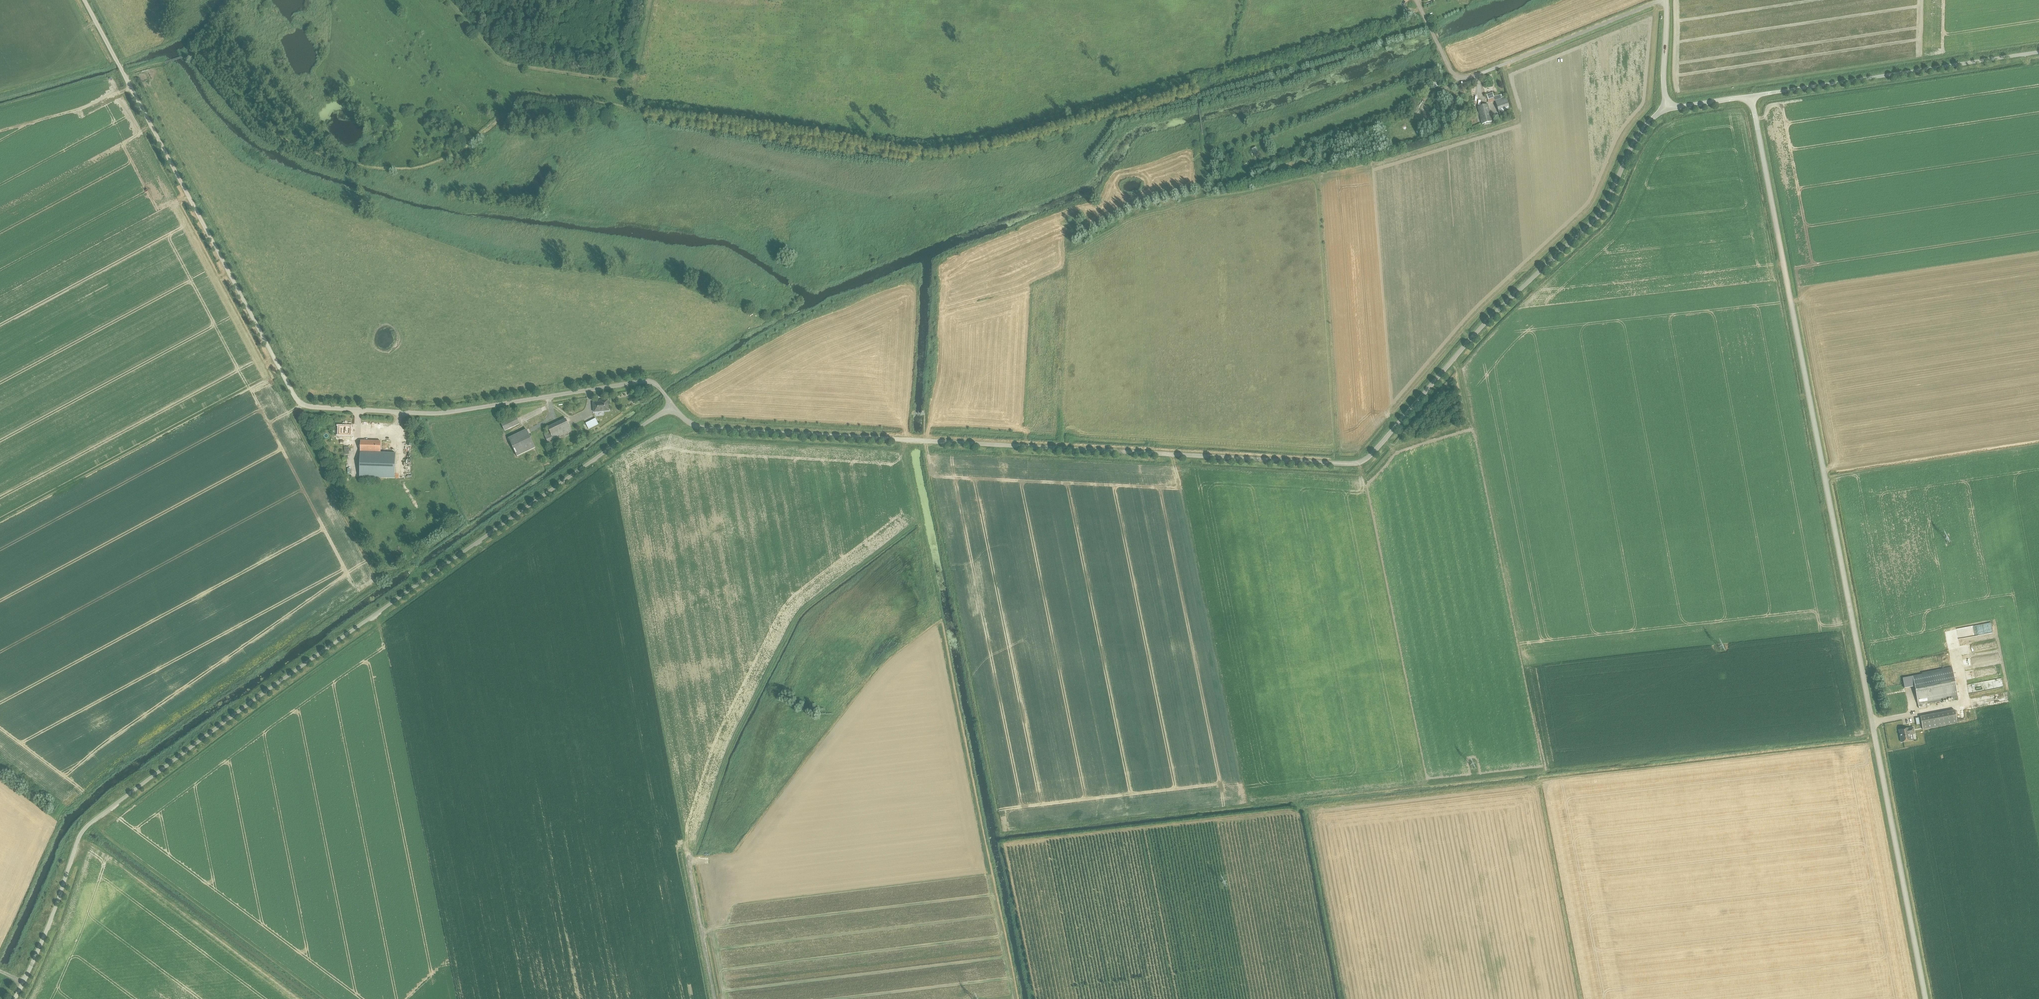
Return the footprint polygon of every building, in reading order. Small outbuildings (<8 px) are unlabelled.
[(1506,97),(1495,101),(1500,116),(1511,112),(1506,97)] [(1483,126),(1492,123),(1487,104),(1478,106),(1483,126)] [(609,410),(608,400),(600,401),(601,402),(594,403),(595,412),(609,410)] [(501,424),(505,431),(519,425),(516,417),(501,424)] [(599,424),(596,418),(586,423),(589,429),(599,424)] [(548,442),(572,431),(566,419),(548,427),(552,435),(546,438),(548,442)] [(350,433),(350,425),(338,424),(338,433),(350,433)] [(517,457),(535,448),(527,430),(508,439),(517,457)] [(380,453),(381,442),(361,441),(359,476),(394,478),(395,454),(380,453)] [(1958,628),(1959,637),(1979,634),(1978,625),(1958,628)] [(1981,666),(1982,676),(1995,674),(1994,665),(1981,666)] [(1958,696),(1952,669),(1913,676),(1903,678),(1905,689),(1915,687),(1919,708),(1926,707),(1925,703),(1958,696)] [(2003,678),(1968,684),(1970,692),(2004,686),(2003,678)] [(1955,710),(1920,717),(1923,730),(1957,723),(1955,710)] [(1908,729),(1908,728),(1899,730),(1901,742),(1910,741),(1909,735),(1914,734),(1913,728),(1908,729)]
